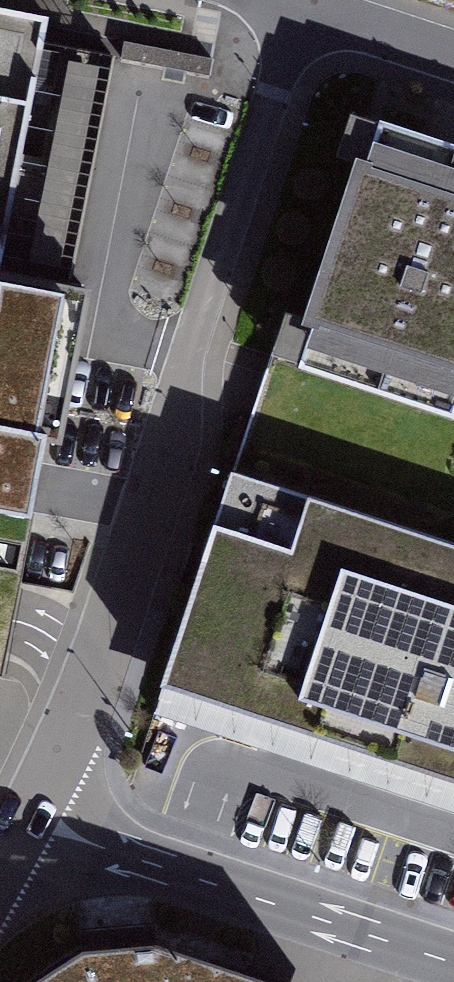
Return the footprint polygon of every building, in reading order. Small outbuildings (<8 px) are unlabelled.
[(41,25),(0,17),(0,236),(41,25)] [(358,111),(277,348),(453,408),(453,144),(358,111)] [(24,524),(40,435),(0,427),(0,518),(24,524)] [(214,530),(163,688),(310,736),(453,783),(453,555),(305,507),(285,551),(214,530)] [(87,956),(42,981),(255,981),(149,951),(87,956)]
